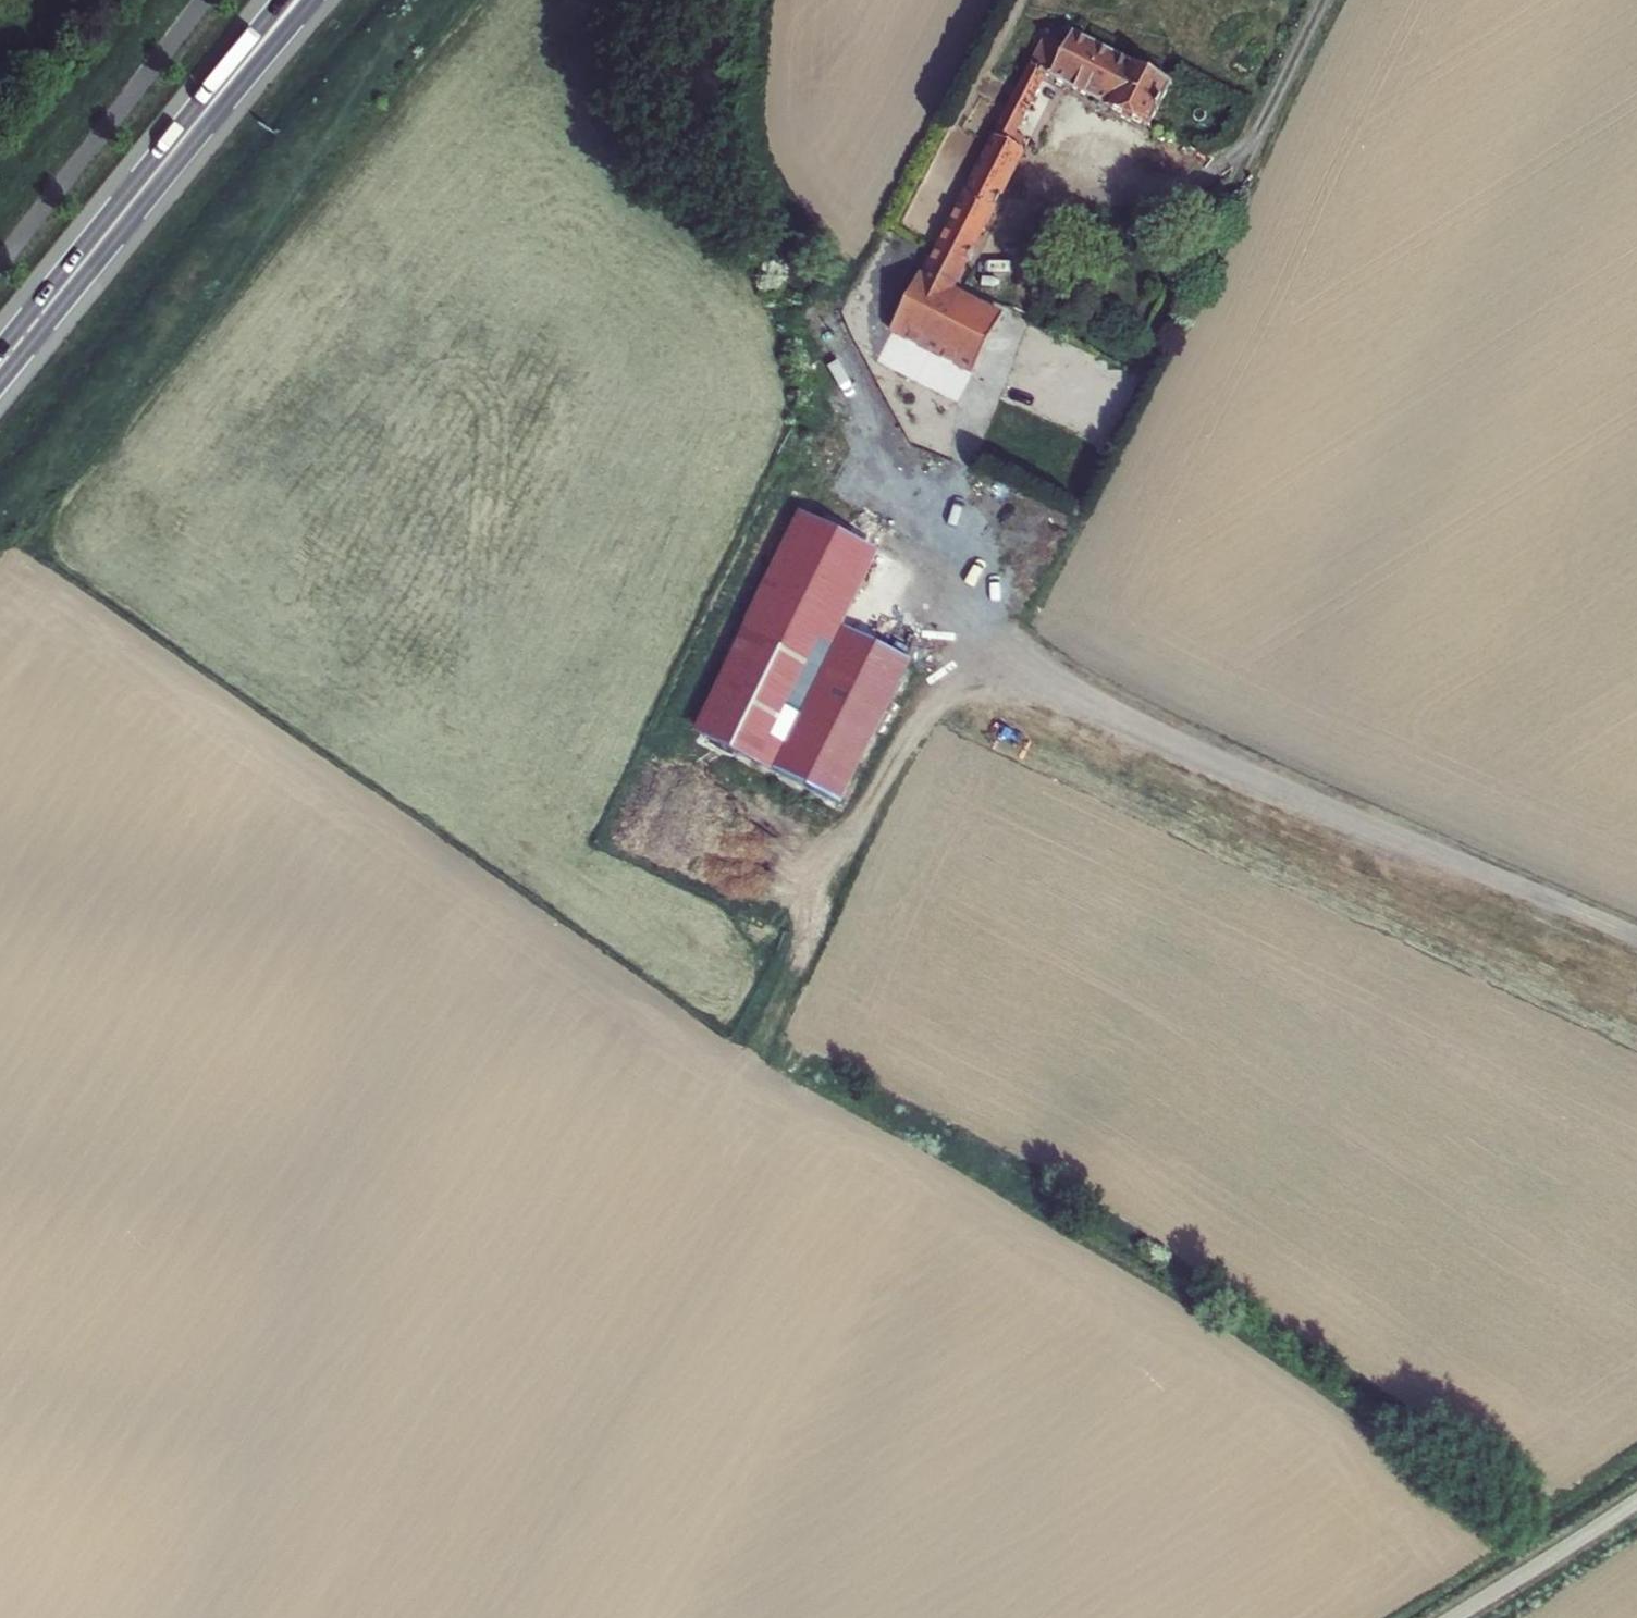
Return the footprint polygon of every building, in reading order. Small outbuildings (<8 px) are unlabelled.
[(1108,108),(1147,128),(1169,85),(1071,34),(1064,47),(1045,37),(923,277),(918,275),(889,332),(973,374),(1001,318),(951,290),(1022,151),(1007,144),(1043,74),(1093,100),(1091,104),(1106,112),(1108,108)] [(839,804),(875,731),(909,662),(827,621),(862,548),(800,517),(693,735),(839,804)]
